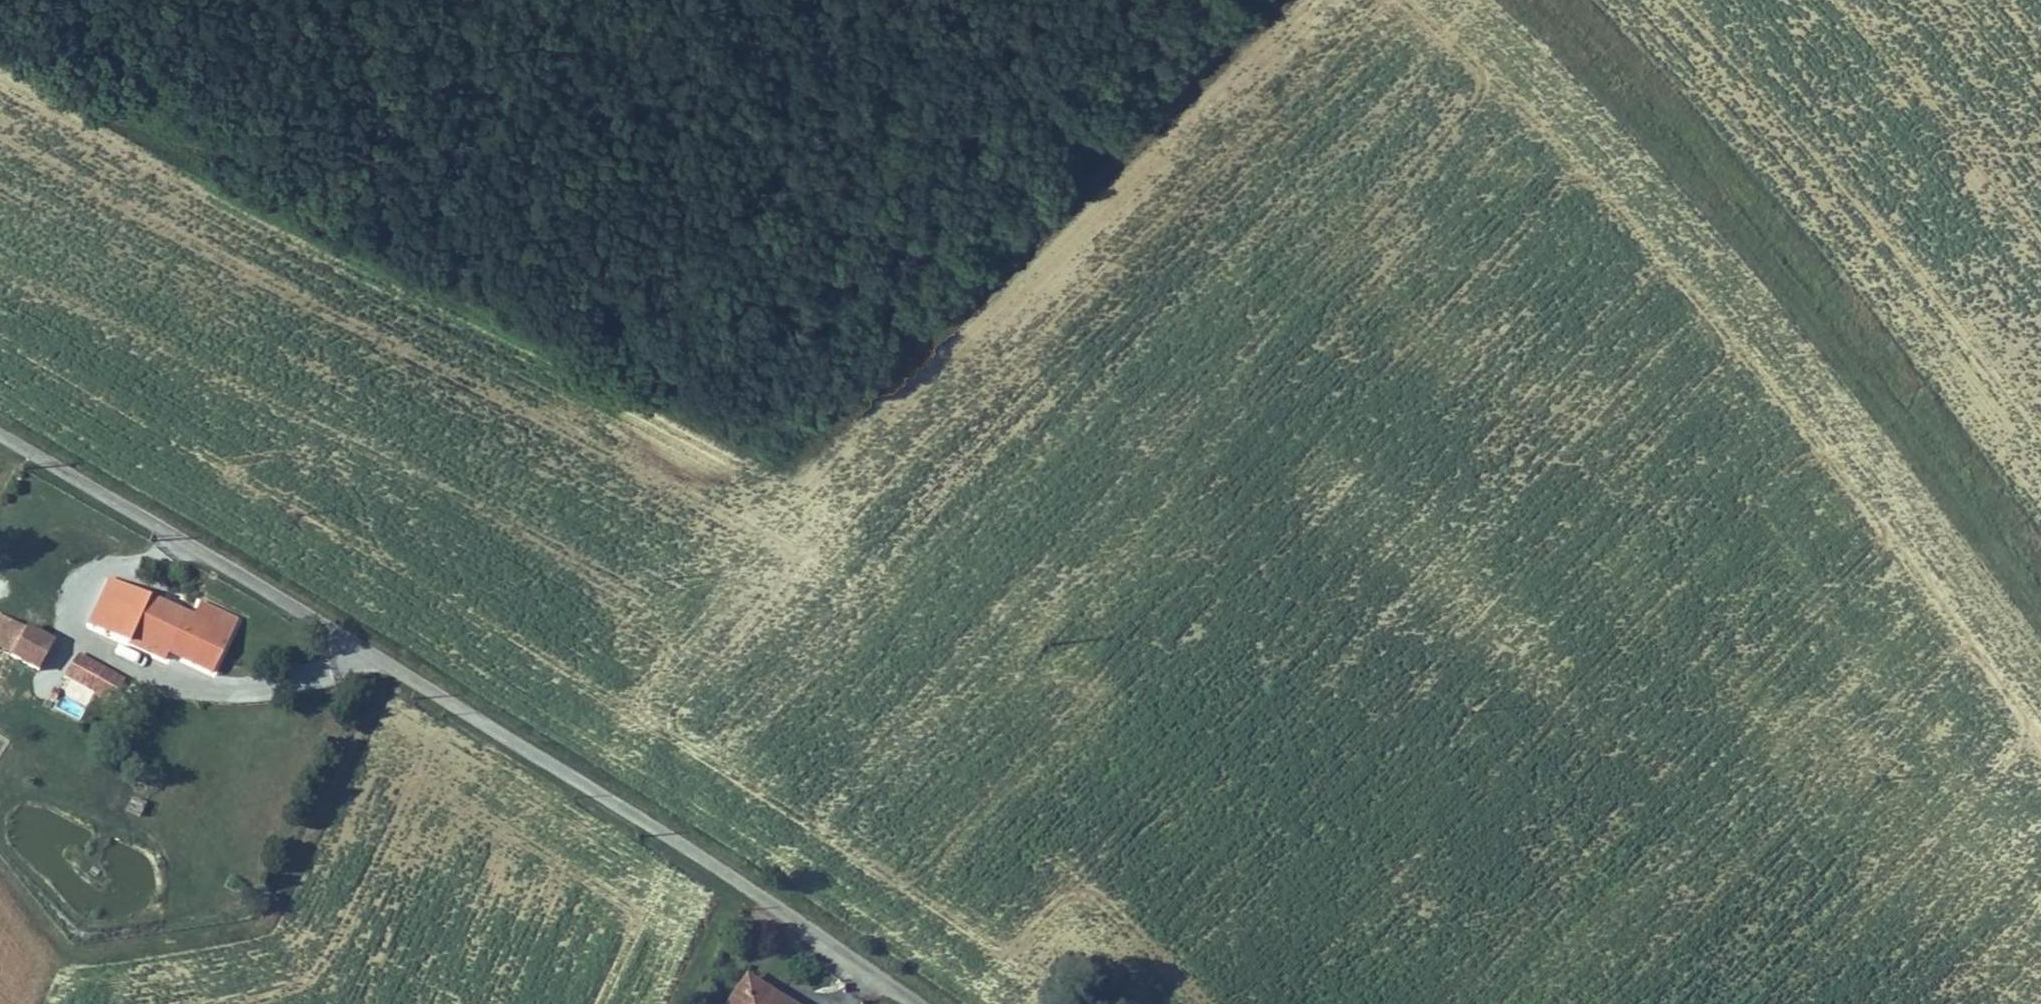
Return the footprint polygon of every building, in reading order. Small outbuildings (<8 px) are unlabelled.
[(89,626),(130,645),(151,601),(110,582),(89,626)] [(130,645),(168,664),(171,658),(189,619),(151,601),(130,645)] [(189,619),(171,658),(210,677),(234,626),(195,605),(189,619)] [(11,651),(25,628),(0,612),(0,645),(11,651)] [(52,644),(25,628),(11,651),(37,667),(52,644)] [(65,677),(109,701),(118,684),(120,682),(76,657),(65,677)] [(125,688),(118,684),(109,701),(115,705),(125,688)] [(734,1003),(772,1003),(769,1002),(776,992),(751,977),(734,1003)] [(772,1003),(795,1003),(776,992),(769,1002),(772,1003)]
